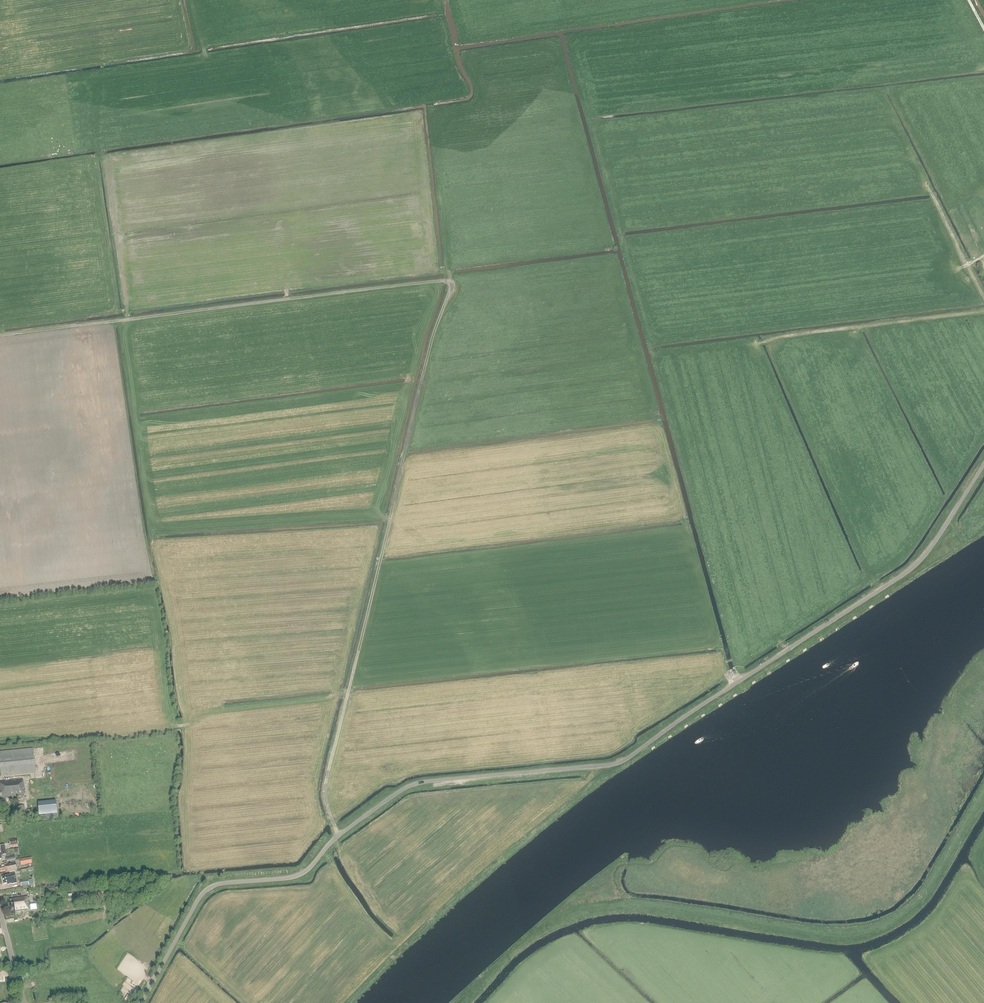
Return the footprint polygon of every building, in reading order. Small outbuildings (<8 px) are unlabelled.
[(1,778),(35,774),(33,749),(0,752),(0,770),(1,778)] [(0,797),(1,799),(0,799),(0,802),(6,802),(5,798),(26,795),(25,790),(24,790),(23,780),(0,783),(0,797)] [(57,814),(56,801),(38,803),(39,815),(57,814)] [(5,865),(2,866),(2,867),(0,868),(1,872),(6,871),(6,872),(9,871),(9,872),(17,870),(15,863),(7,865),(6,865),(5,865)] [(15,873),(6,875),(6,876),(2,877),(4,884),(7,883),(8,884),(17,883),(15,873)] [(13,899),(14,900),(7,901),(9,911),(10,911),(11,914),(15,913),(15,912),(29,910),(29,909),(31,909),(37,909),(36,903),(30,904),(31,907),(29,907),(27,897),(13,899)]
